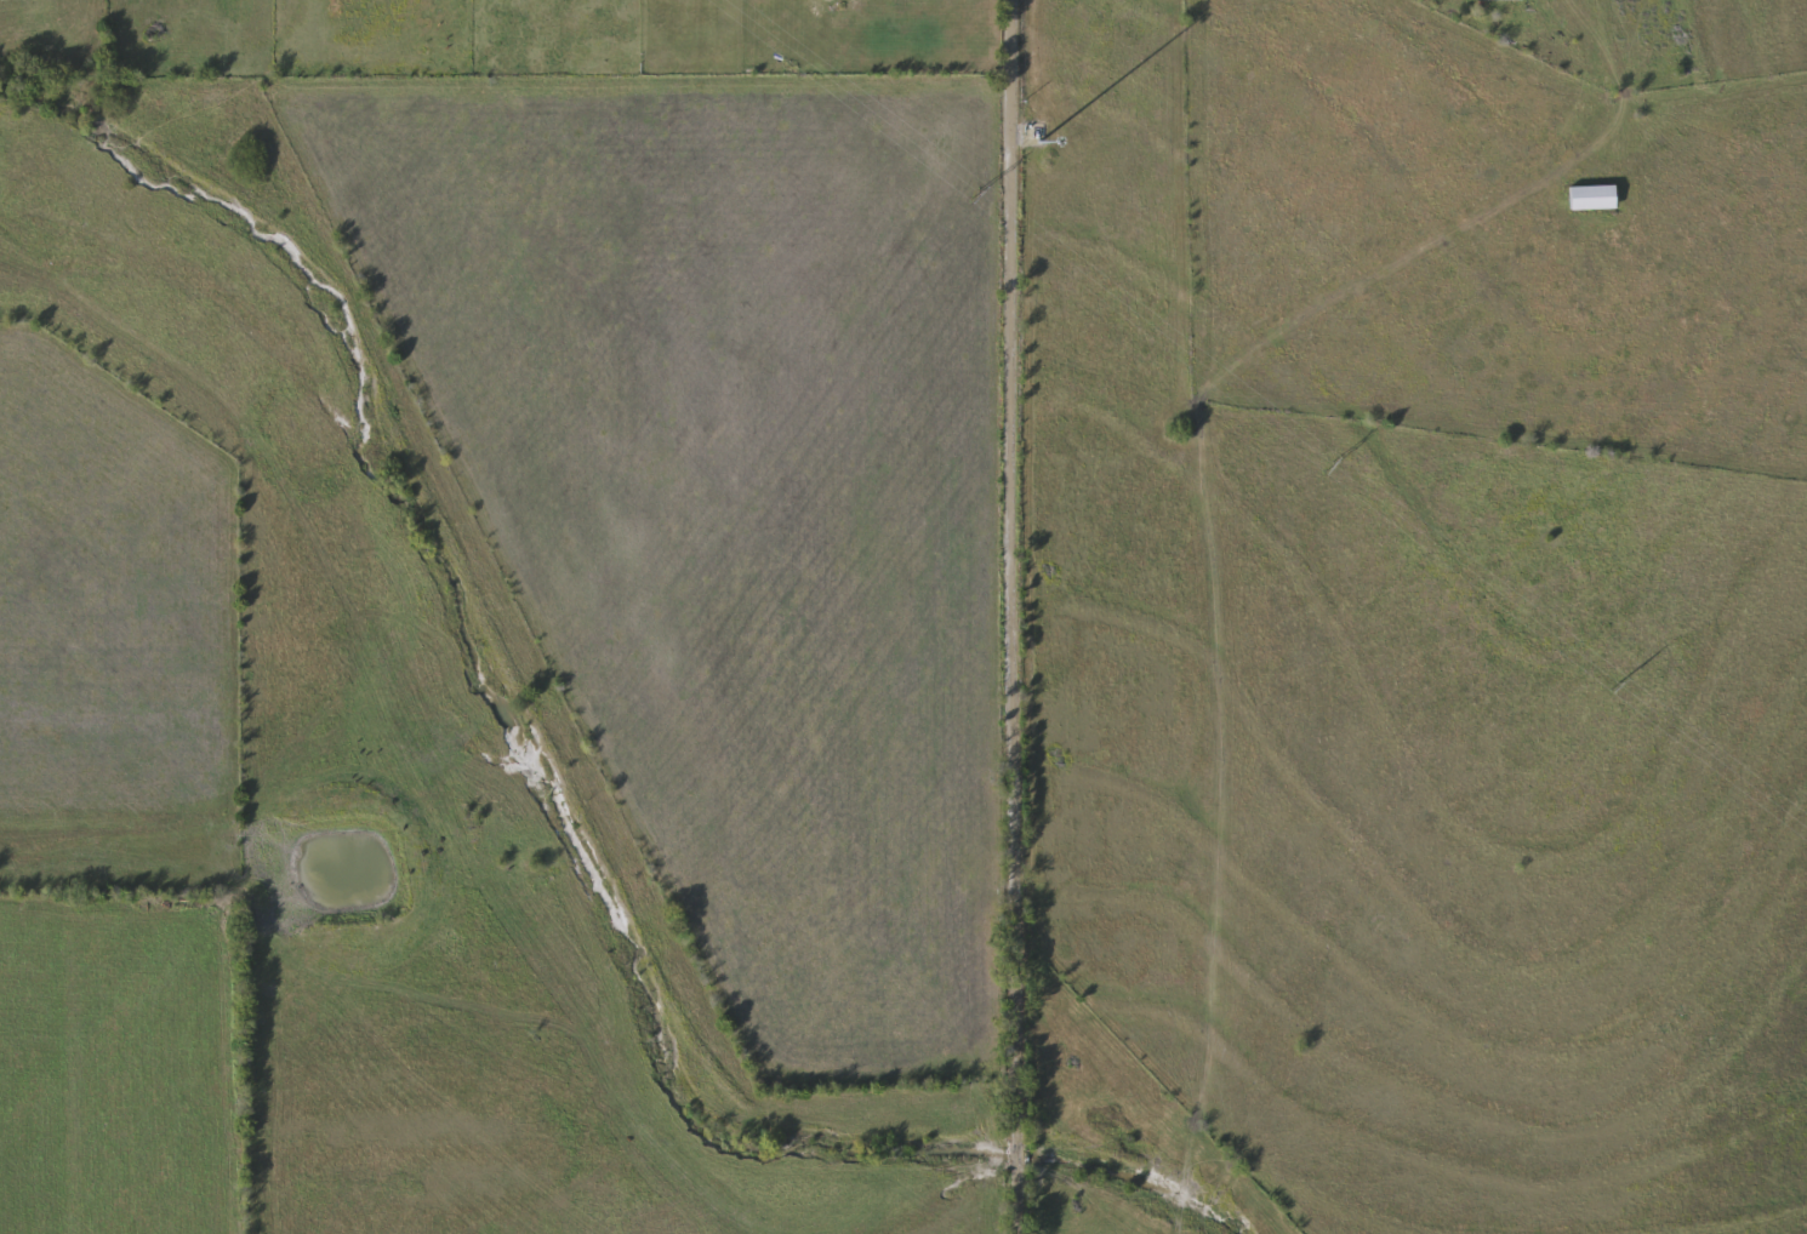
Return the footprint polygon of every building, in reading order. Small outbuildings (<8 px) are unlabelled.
[(1569,210),(1569,187),(1614,187),(1614,210),(1569,210)]
